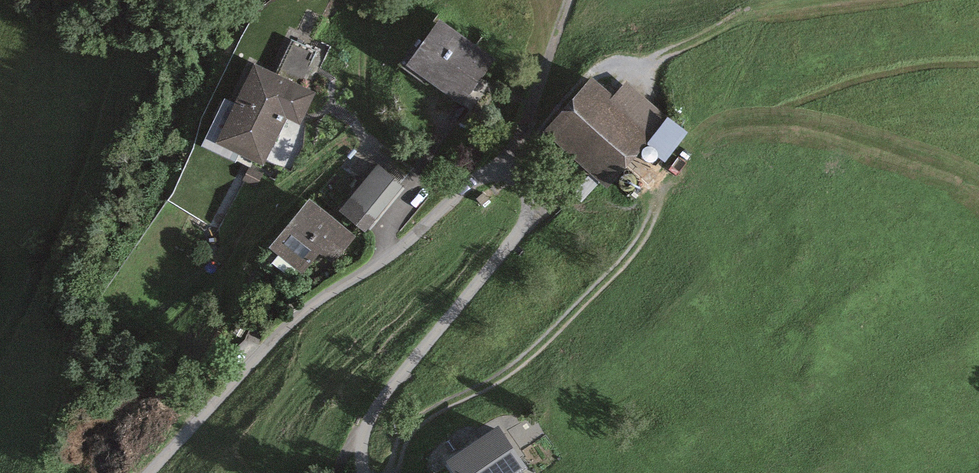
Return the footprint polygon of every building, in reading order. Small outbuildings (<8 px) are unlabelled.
[(491,55),(441,19),(411,59),(462,96),(491,55)] [(256,62),(220,135),(262,156),(284,111),(300,119),(314,91),(256,62)] [(592,77),(547,127),(607,180),(663,116),(625,83),(613,96),(592,77)] [(668,119),(646,145),(667,162),(688,135),(668,119)] [(401,183),(378,164),(343,205),(366,225),(401,183)] [(352,234),(310,198),(272,240),(302,267),(320,247),(331,257),(352,234)] [(449,455),(460,472),(511,472),(524,465),(499,424),(449,455)]
